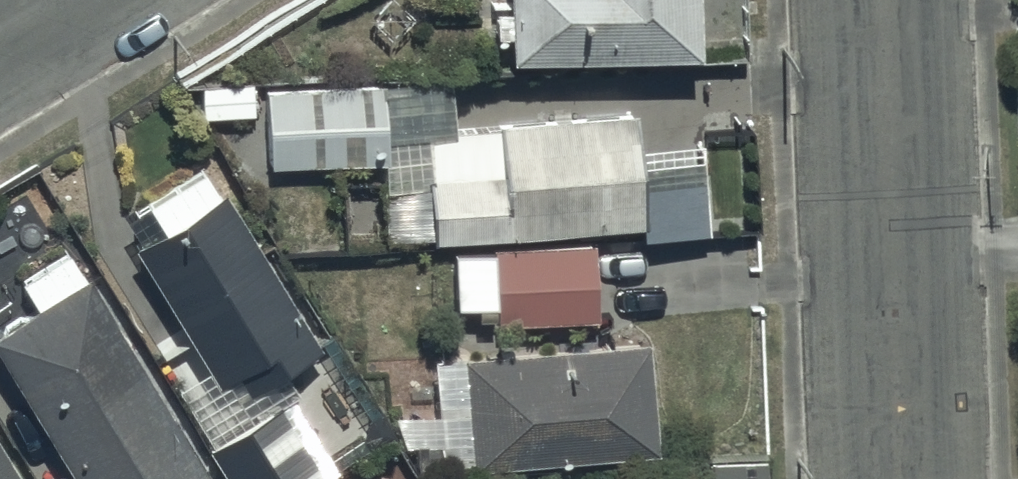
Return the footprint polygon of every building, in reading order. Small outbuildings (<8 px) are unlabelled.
[(501,59),(683,56),(682,0),(500,0),(501,59)] [(259,88),(262,166),(379,161),(382,237),(633,227),(633,236),(697,233),(693,140),(628,143),(626,112),(449,120),(448,80),(259,88)] [(250,82),(192,84),(193,115),(251,112),(250,82)] [(337,464),(277,370),(313,341),(204,170),(122,222),(135,243),(123,250),(201,370),(166,392),(222,478),(325,478),(322,474),(337,464)] [(591,320),(587,241),(488,245),(488,251),(449,253),(451,308),(493,307),(494,324),(591,320)] [(0,321),(0,366),(69,478),(207,478),(67,248),(12,281),(27,305),(0,321)] [(641,342),(429,359),(429,414),(393,415),(403,447),(413,446),(414,467),(650,449),(641,342)] [(0,455),(0,478),(16,478),(0,455)] [(704,460),(704,478),(757,478),(756,457),(704,460)]
